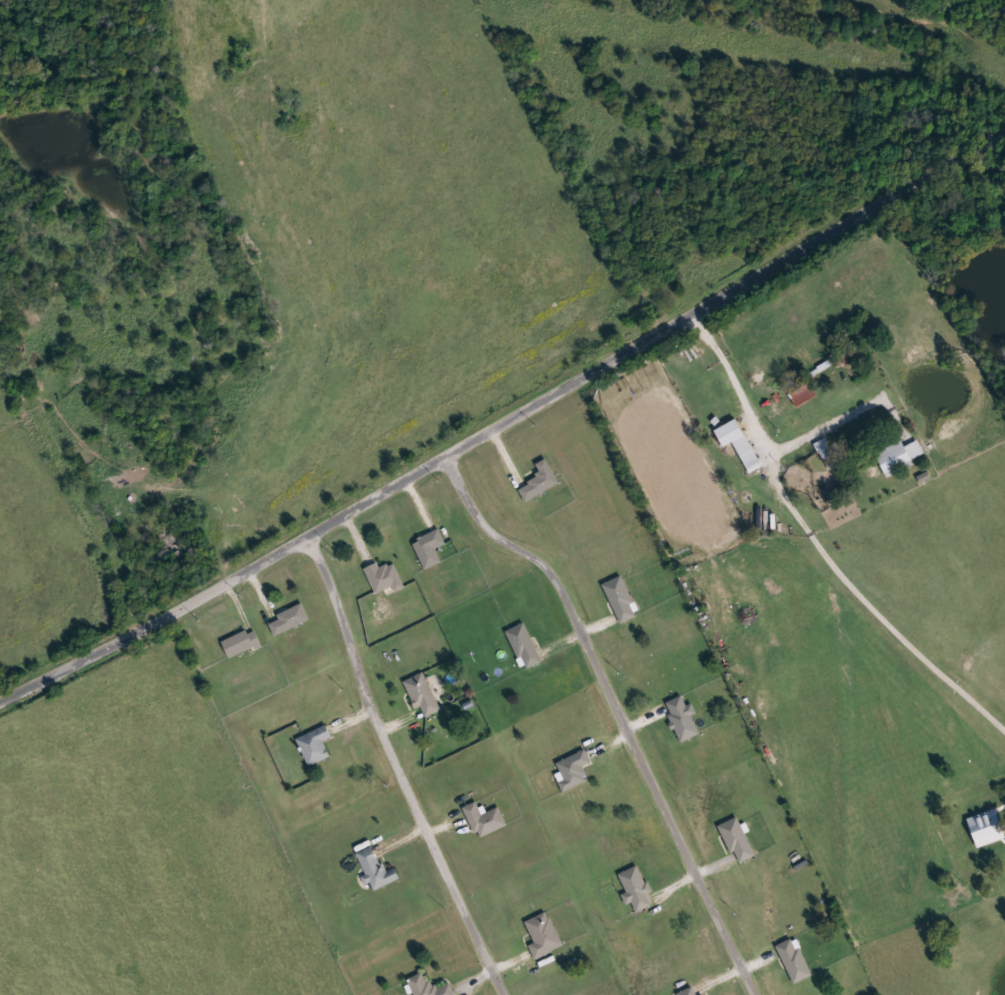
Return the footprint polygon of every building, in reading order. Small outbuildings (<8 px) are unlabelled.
[(797,406),(789,392),(810,380),(818,395),(797,406)] [(754,449),(740,456),(734,443),(724,448),(715,430),(739,419),(754,449)] [(847,462),(829,470),(821,451),(845,440),(848,447),(842,450),(847,462)] [(906,447),(918,441),(924,454),(913,459),(915,464),(887,478),(875,454),(902,440),(906,447)] [(519,489),(542,477),(536,465),(547,459),(560,484),(526,502),(519,489)] [(447,544),(437,548),(442,563),(426,570),(413,541),(440,529),(447,544)] [(394,562),(405,585),(379,598),(366,569),(379,562),(381,569),(394,562)] [(604,584),(622,576),(640,615),(621,623),(604,584)] [(270,624),(280,619),(279,615),(303,603),(311,619),(276,636),(270,624)] [(507,631),(525,623),(544,661),(526,670),(507,631)] [(231,658),(223,642),(248,630),(256,647),(231,658)] [(418,711),(404,682),(424,672),(442,711),(426,718),(421,709),(418,711)] [(692,717),(700,735),(681,743),(664,704),(682,696),(687,706),(693,703),(698,714),(692,717)] [(331,757),(310,767),(297,740),(327,725),(333,737),(324,742),(331,757)] [(564,793),(559,783),(566,780),(558,763),(586,750),(592,763),(584,767),(590,781),(564,793)] [(507,827),(478,840),(464,808),(478,802),(483,815),(499,808),(507,827)] [(998,809),(1004,829),(1004,839),(978,848),(968,819),(998,809)] [(737,865),(720,826),(739,817),(756,856),(737,865)] [(366,886),(362,878),(367,876),(358,853),(374,847),(385,872),(396,867),(401,879),(373,891),(371,884),(366,886)] [(619,875),(640,865),(652,893),(647,895),(652,906),(637,913),(633,903),(628,905),(623,895),(628,893),(619,875)] [(536,944),(526,922),(548,912),(564,947),(536,960),(530,946),(536,944)] [(777,946),(795,938),(813,976),(794,984),(777,946)] [(451,983),(457,994),(414,994),(408,982),(424,974),(433,991),(451,983)] [(694,987),(698,994),(678,994),(694,987)]
